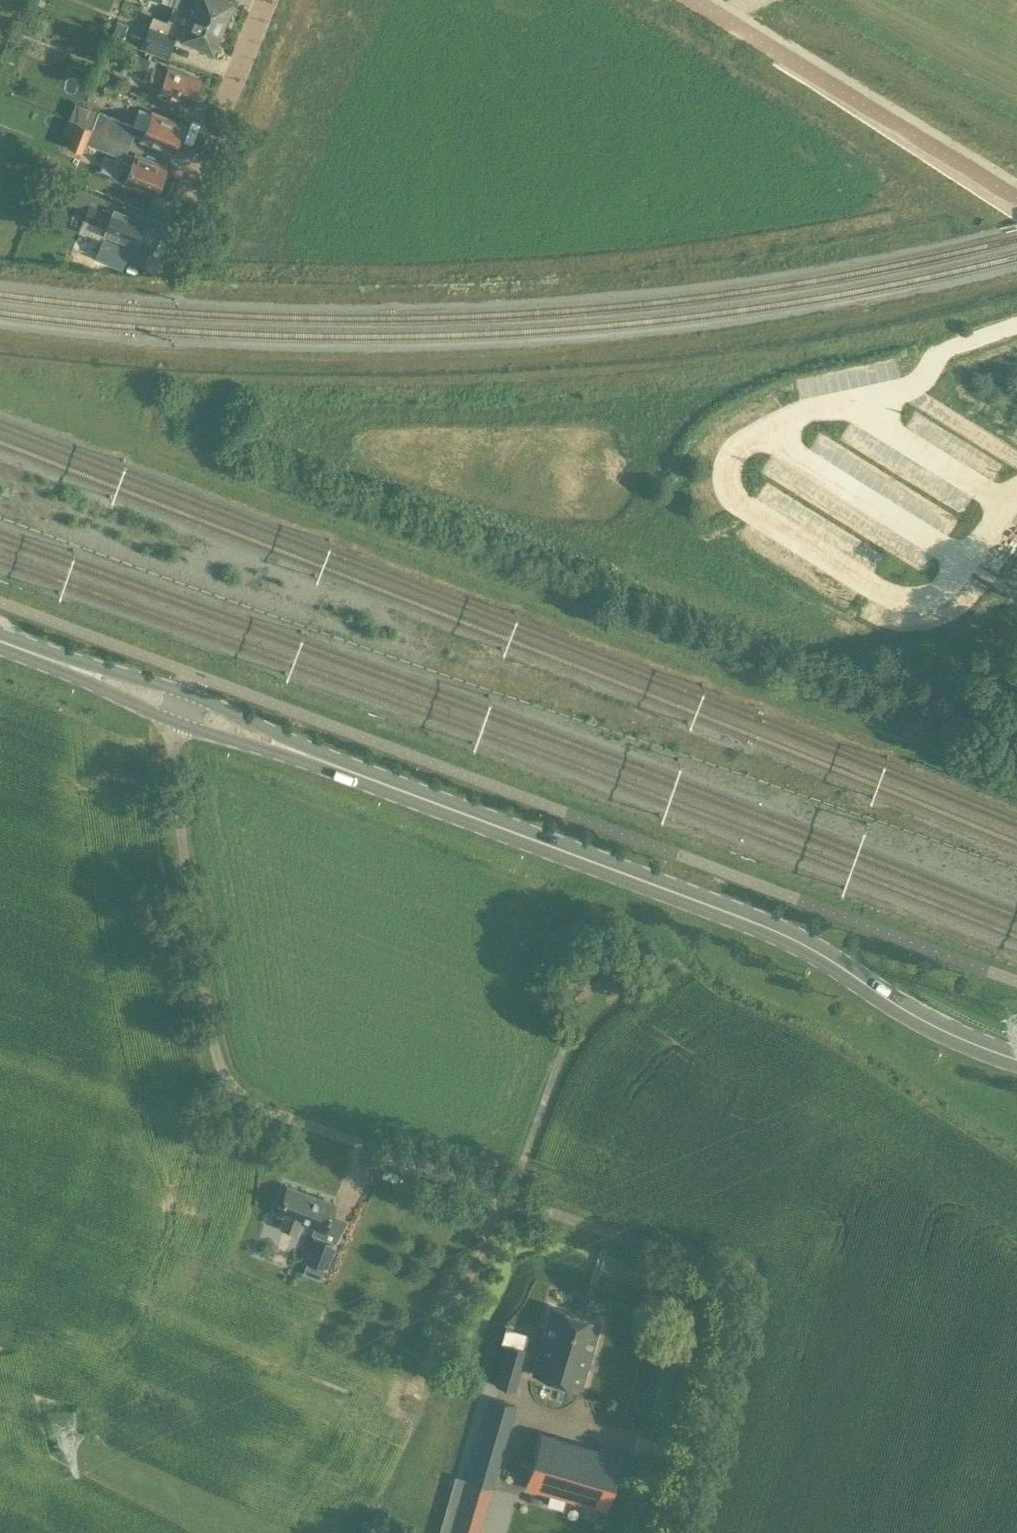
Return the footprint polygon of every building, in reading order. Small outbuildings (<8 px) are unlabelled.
[(220,24),(230,0),(174,0),(172,4),(179,7),(179,8),(220,24)] [(220,24),(179,8),(171,29),(149,21),(139,46),(166,57),(175,35),(196,43),(197,41),(211,47),(220,24)] [(122,38),(128,23),(116,18),(110,34),(122,38)] [(142,78),(150,58),(133,51),(125,71),(142,78)] [(167,67),(166,69),(152,64),(145,82),(159,88),(157,93),(189,105),(199,79),(167,67)] [(172,149),(176,138),(178,139),(184,125),(151,113),(145,129),(88,106),(82,122),(76,120),(76,122),(130,143),(134,132),(142,136),(142,138),(172,149)] [(163,166),(135,154),(134,156),(126,152),(130,143),(76,122),(67,144),(82,150),(86,141),(123,156),(115,176),(124,180),(124,181),(152,193),(152,194),(153,195),(155,190),(158,191),(162,179),(160,178),(165,165),(164,164),(163,166)] [(112,205),(111,209),(89,200),(82,217),(104,226),(102,231),(134,245),(144,218),(112,205)] [(101,241),(94,258),(121,269),(128,252),(101,241)] [(297,1235),(302,1221),(325,1230),(334,1203),(287,1186),(277,1213),(284,1215),(280,1228),(297,1235)] [(327,1270),(336,1245),(314,1237),(305,1262),(327,1270)] [(551,1306),(531,1372),(579,1387),(599,1321),(551,1306)] [(516,1391),(528,1349),(507,1344),(495,1385),(516,1391)] [(468,1480),(454,1476),(443,1524),(462,1530),(462,1532),(478,1532),(515,1405),(491,1398),(468,1480)] [(524,1486),(541,1491),(605,1510),(621,1456),(539,1433),(524,1486)]
